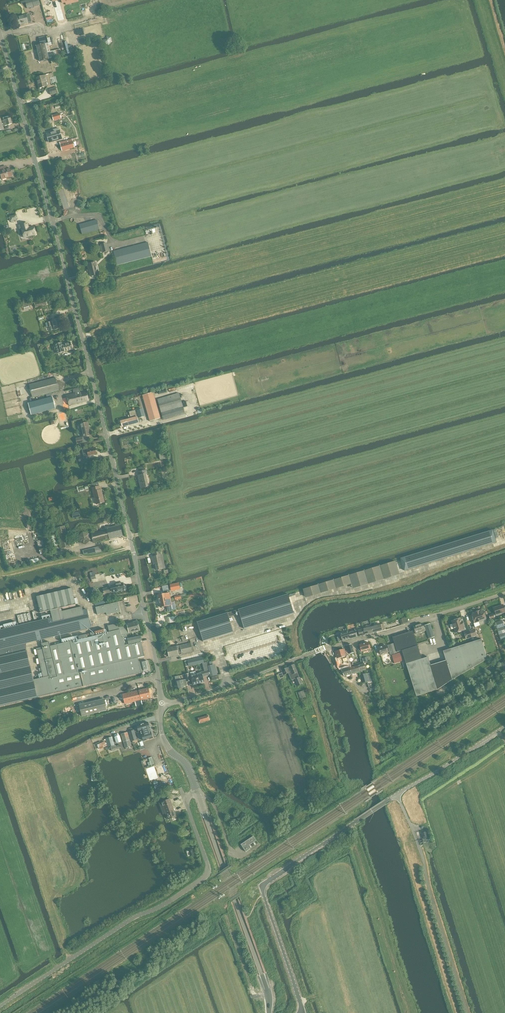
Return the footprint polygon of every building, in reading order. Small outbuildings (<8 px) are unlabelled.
[(21,4),(26,3),(27,9),(40,5),(39,0),(28,0),(20,2),(21,4)] [(18,25),(28,23),(26,15),(16,17),(18,25)] [(52,59),(49,47),(48,43),(36,46),(40,61),(52,59)] [(39,88),(47,86),(44,76),(36,78),(39,88)] [(0,120),(0,131),(3,130),(3,126),(4,126),(5,126),(12,124),(10,119),(5,120),(3,121),(1,122),(1,120),(0,120)] [(54,132),(47,134),(50,143),(62,139),(59,128),(54,130),(54,132)] [(60,143),(62,151),(74,148),(72,139),(60,143)] [(0,168),(0,177),(1,176),(2,179),(12,176),(13,175),(12,172),(11,172),(10,169),(6,170),(5,167),(0,168)] [(64,210),(69,208),(63,189),(58,191),(64,210)] [(82,234),(99,229),(97,220),(79,225),(82,234)] [(22,230),(20,231),(21,235),(23,234),(24,238),(28,237),(28,238),(29,239),(32,238),(32,237),(32,236),(36,235),(34,226),(30,227),(29,227),(28,223),(21,225),(22,230)] [(103,253),(109,251),(107,243),(101,244),(103,253)] [(117,265),(151,257),(148,243),(114,251),(117,265)] [(91,276),(99,274),(96,263),(88,265),(91,276)] [(36,308),(47,305),(46,300),(34,303),(36,308)] [(51,322),(48,323),(49,327),(50,327),(51,331),(54,330),(55,330),(62,328),(60,319),(52,321),(52,322),(51,323),(51,322)] [(63,343),(54,345),(57,354),(59,353),(60,354),(62,354),(63,352),(65,352),(73,350),(71,343),(63,345),(63,343)] [(55,378),(29,385),(32,398),(46,394),(47,398),(52,396),(51,393),(59,391),(55,378)] [(80,393),(78,388),(73,389),(73,392),(75,392),(75,393),(66,395),(69,406),(89,400),(86,391),(80,393)] [(143,395),(150,421),(161,418),(153,392),(143,395)] [(164,420),(185,414),(179,393),(158,399),(164,420)] [(28,404),(31,415),(55,409),(52,397),(28,404)] [(121,422),(122,427),(138,423),(135,410),(129,412),(130,417),(129,417),(129,415),(128,416),(128,418),(125,419),(125,420),(121,422)] [(83,437),(91,435),(88,422),(80,424),(83,437)] [(88,448),(82,450),(84,461),(86,460),(85,457),(88,456),(96,455),(95,449),(88,450),(88,448)] [(148,487),(145,474),(147,474),(146,470),(139,472),(140,475),(138,476),(139,479),(140,479),(141,483),(140,483),(141,488),(148,487)] [(100,490),(99,486),(92,488),(97,504),(104,502),(101,489),(100,490)] [(109,528),(108,524),(102,525),(103,529),(104,529),(104,530),(98,531),(92,533),(93,543),(103,540),(110,538),(110,539),(123,536),(120,525),(118,526),(109,528)] [(61,548),(70,546),(64,526),(56,528),(61,548)] [(404,571),(496,543),(492,530),(401,559),(404,571)] [(78,537),(80,543),(84,544),(89,540),(88,535),(83,533),(78,537)] [(50,536),(52,546),(60,544),(57,535),(50,536)] [(154,557),(152,557),(154,564),(156,564),(157,570),(163,569),(163,568),(165,568),(165,565),(163,565),(161,555),(160,551),(153,553),(154,557)] [(115,587),(111,587),(112,591),(116,590),(116,592),(125,590),(124,589),(125,588),(125,586),(124,586),(123,583),(119,584),(118,583),(115,583),(115,585),(115,587)] [(179,583),(170,585),(171,591),(177,590),(177,588),(180,588),(179,583)] [(0,630),(0,706),(38,697),(53,693),(141,672),(141,671),(149,670),(146,660),(139,661),(138,658),(144,656),(141,641),(142,641),(141,636),(128,639),(127,634),(140,631),(137,621),(134,622),(119,626),(118,624),(108,626),(109,632),(106,633),(105,629),(95,632),(96,635),(95,636),(94,632),(90,633),(90,634),(79,637),(79,639),(77,640),(76,637),(61,641),(62,643),(57,645),(65,675),(58,677),(49,642),(41,644),(42,649),(37,650),(43,677),(34,680),(27,651),(25,651),(24,644),(91,628),(87,610),(83,611),(82,607),(62,611),(61,608),(76,605),(72,588),(37,597),(41,613),(51,611),(52,618),(0,630)] [(159,601),(170,599),(168,590),(163,591),(164,593),(163,594),(158,595),(159,601)] [(294,614),(292,609),(290,602),(288,595),(238,610),(244,629),(294,614)] [(172,611),(171,605),(170,599),(159,601),(161,608),(167,606),(168,612),(172,611)] [(118,602),(95,608),(97,615),(106,613),(107,615),(120,612),(118,602)] [(503,605),(494,608),(496,615),(504,613),(504,607),(504,608),(503,605)] [(475,614),(472,615),(475,624),(479,622),(480,625),(488,623),(487,620),(484,611),(480,612),(480,611),(474,613),(475,614)] [(203,641),(233,632),(227,613),(197,622),(203,641)] [(460,618),(456,620),(452,621),(455,633),(464,630),(463,627),(464,627),(462,622),(461,622),(460,618)] [(495,623),(498,634),(502,633),(504,632),(504,629),(502,620),(495,623)] [(384,624),(371,627),(373,633),(382,631),(386,630),(384,624)] [(429,639),(434,637),(430,624),(425,626),(429,639)] [(366,628),(363,629),(365,635),(373,633),(371,627),(371,625),(365,626),(366,628)] [(354,631),(348,632),(350,639),(357,637),(359,636),(357,630),(357,628),(354,629),(354,631)] [(341,636),(337,637),(338,642),(342,641),(350,639),(348,632),(348,631),(340,634),(341,636)] [(428,657),(422,659),(413,631),(392,637),(394,643),(398,652),(402,651),(416,696),(438,690),(430,666),(431,665),(428,657)] [(452,680),(487,659),(486,655),(481,639),(443,651),(446,661),(452,680)] [(361,652),(370,649),(368,642),(359,645),(361,652)] [(167,649),(169,657),(192,652),(190,643),(167,649)] [(398,652),(394,643),(388,645),(391,655),(397,653),(397,652),(398,652)] [(381,655),(388,653),(386,646),(379,648),(381,655)] [(340,668),(349,666),(344,649),(335,652),(340,668)] [(392,655),(394,663),(403,661),(400,653),(392,655)] [(189,666),(204,663),(203,657),(188,661),(189,666)] [(438,690),(452,680),(446,661),(431,665),(430,666),(438,690)] [(365,669),(364,664),(351,667),(341,670),(344,676),(360,672),(359,671),(365,669)] [(302,684),(302,683),(299,677),(298,676),(299,676),(294,665),(281,670),(284,675),(288,673),(291,681),(295,679),(297,685),(298,686),(302,684)] [(195,671),(190,673),(191,675),(193,685),(199,684),(197,675),(196,674),(195,671)] [(205,671),(196,674),(197,675),(199,684),(204,682),(203,677),(206,676),(205,671)] [(375,687),(370,672),(359,676),(362,684),(367,682),(369,688),(375,687)] [(180,681),(179,676),(175,677),(176,682),(177,682),(179,689),(184,688),(184,686),(187,686),(185,680),(183,680),(180,681)] [(143,702),(143,700),(150,698),(148,688),(123,694),(125,704),(137,701),(138,706),(142,705),(141,702),(143,702)] [(300,699),(306,697),(304,690),(298,692),(300,699)] [(82,717),(107,711),(104,699),(79,705),(82,717)] [(138,732),(140,732),(140,731),(150,729),(148,723),(137,726),(138,732)] [(140,731),(140,732),(143,741),(153,738),(150,729),(140,731)] [(125,748),(131,746),(127,733),(121,734),(125,748)] [(108,747),(114,745),(112,737),(106,739),(108,747)] [(149,766),(146,767),(147,768),(154,766),(155,765),(152,757),(148,758),(150,762),(147,763),(149,766)] [(158,777),(154,766),(146,769),(150,780),(158,777)] [(170,799),(163,802),(159,803),(160,807),(163,806),(166,814),(168,819),(176,817),(170,799)] [(253,836),(241,844),(241,845),(246,852),(250,849),(248,846),(256,841),(253,836)]
